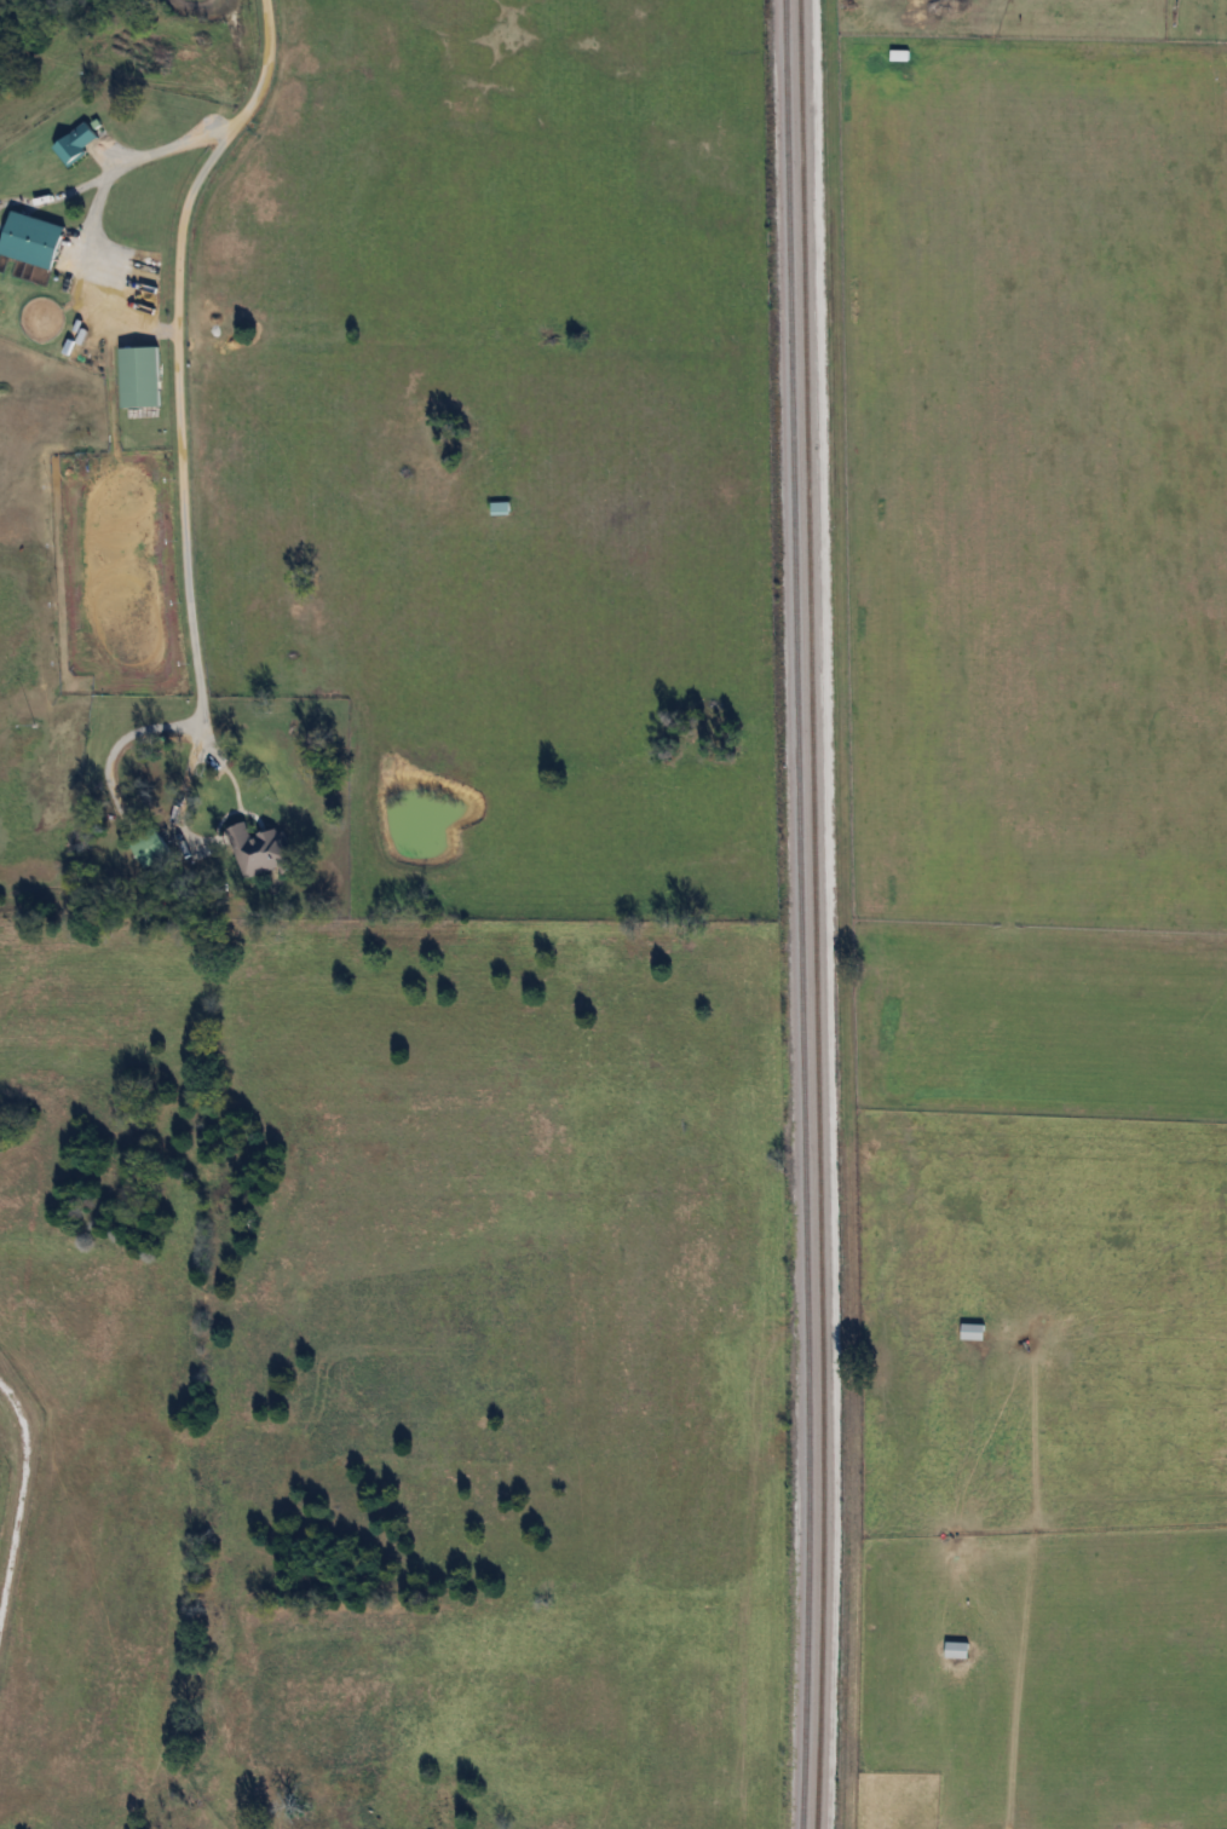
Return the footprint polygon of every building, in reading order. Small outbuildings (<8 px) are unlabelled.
[(85,117),(46,144),(68,177),(87,163),(79,151),(99,138),(85,117)] [(0,246),(0,256),(52,270),(64,224),(10,209),(0,246)] [(115,346),(159,344),(161,406),(117,409),(115,346)] [(495,504),(496,513),(509,512),(509,502),(495,504)] [(280,868),(282,875),(298,869),(283,827),(252,838),(246,822),(228,829),(245,879),(280,868)] [(985,1325),(962,1325),(962,1340),(985,1340),(985,1325)] [(969,1658),(969,1642),(946,1642),(946,1658),(969,1658)]
